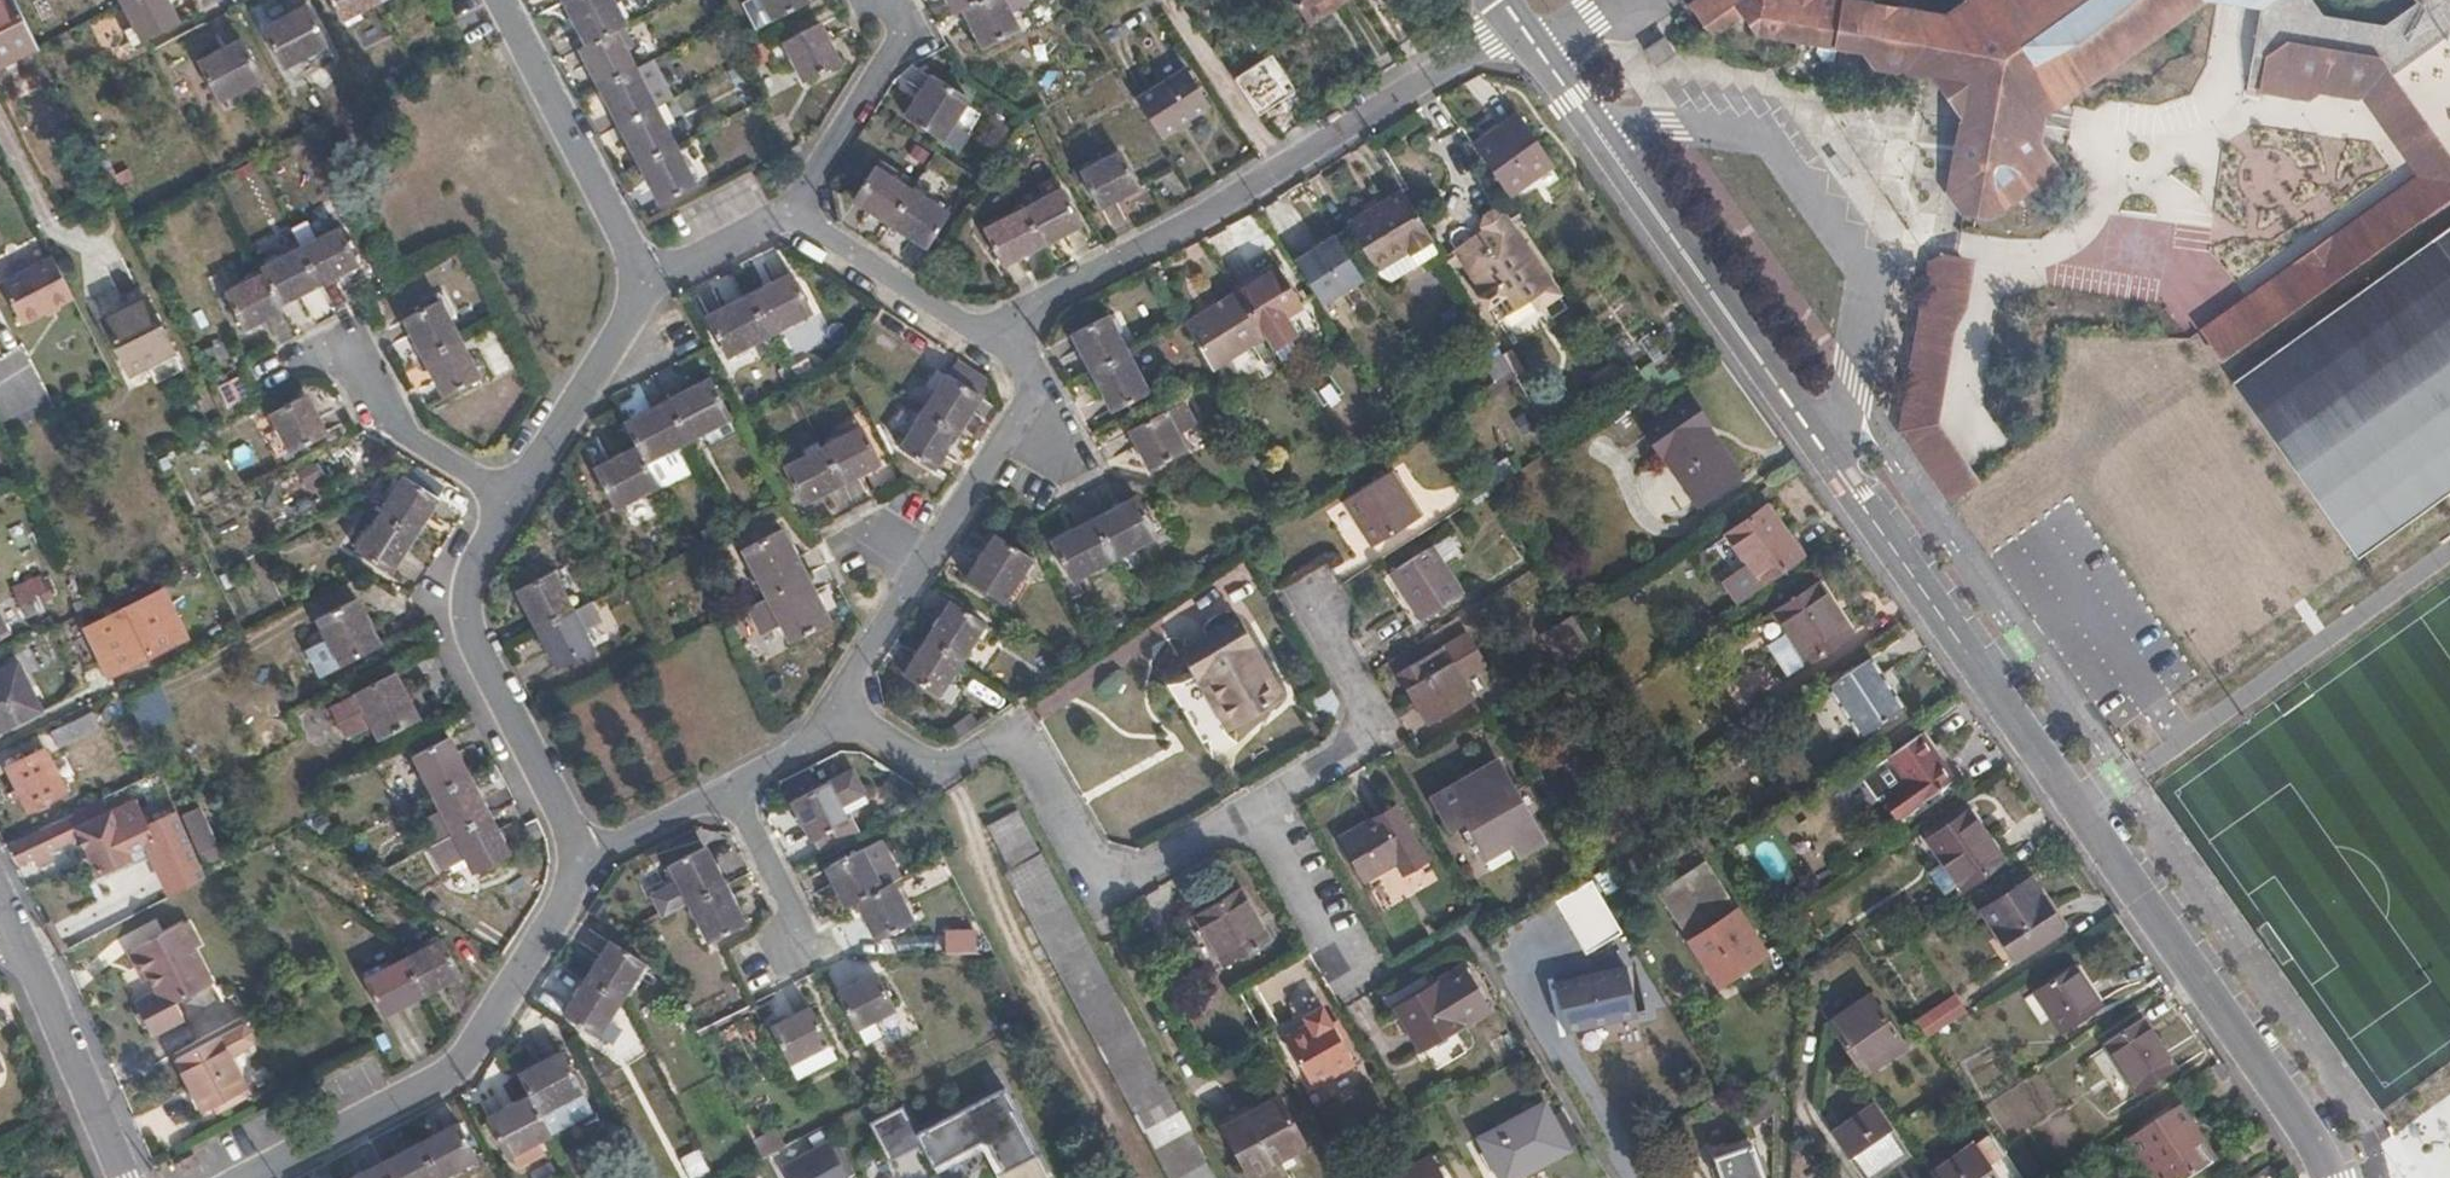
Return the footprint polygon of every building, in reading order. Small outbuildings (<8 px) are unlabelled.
[(18,0),(0,0),(0,70),(42,48),(18,0)] [(167,0),(129,0),(125,2),(146,45),(180,27),(167,0)] [(376,0),(328,0),(339,20),(376,0)] [(617,0),(572,0),(593,40),(618,26),(628,21),(617,0)] [(776,16),(806,0),(768,0),(776,16)] [(976,0),(953,0),(958,10),(965,6),(976,0)] [(965,6),(986,43),(1019,25),(1011,11),(1029,1),(1028,0),(976,0),(965,6)] [(1354,0),(1284,0),(1308,36),(1356,4),(1354,0)] [(1841,53),(1850,0),(1700,0),(1718,27),(1745,6),(1763,8),(1760,33),(1822,41),(1831,53),(1841,53)] [(1876,47),(1882,55),(1925,62),(1932,58),(1966,63),(1989,98),(1984,126),(1966,138),(1956,187),(1971,208),(1970,212),(1974,215),(2000,218),(2053,182),(2060,156),(2036,120),(2044,77),(2081,82),(2097,71),(2099,55),(2117,58),(2134,43),(2105,0),(1972,0),(1959,9),(1902,0),(1886,0),(1871,11),(1867,35),(1876,47)] [(2134,43),(2135,26),(2156,29),(2170,20),(2172,2),(2192,8),(2200,0),(2105,0),(2134,43)] [(2279,7),(2271,65),(2267,88),(2289,92),(2334,101),(2334,96),(2383,105),(2413,85),(2449,60),(2449,0),(2389,0),(2394,6),(2357,30),(2309,21),(2295,0),(2247,0),(2279,7)] [(326,43),(307,7),(266,29),(286,65),(326,43)] [(842,59),(822,20),(788,38),(809,77),(842,59)] [(637,64),(618,26),(593,40),(584,45),(604,83),(637,64)] [(1680,47),(1668,30),(1650,42),(1663,59),(1680,47)] [(262,78),(243,41),(201,64),(220,100),(262,78)] [(657,103),(637,64),(604,83),(624,122),(657,103)] [(1139,96),(1164,135),(1211,105),(1187,66),(1139,96)] [(1265,94),(1248,66),(1230,77),(1247,105),(1265,94)] [(968,98),(935,76),(907,115),(943,138),(968,98)] [(2449,222),(2449,138),(2413,85),(2383,105),(2433,178),(2206,336),(2209,346),(2254,348),(2262,354),(2449,222)] [(677,142),(657,103),(624,122),(644,162),(677,142)] [(1511,109),(1465,139),(1500,189),(1545,159),(1511,109)] [(697,182),(677,142),(644,162),(664,199),(697,182)] [(1141,181),(1122,147),(1084,168),(1102,202),(1141,181)] [(856,196),(893,221),(913,189),(876,165),(856,196)] [(1023,205),(1041,240),(1080,220),(1062,185),(1023,205)] [(913,189),(893,221),(928,244),(949,212),(913,189)] [(1428,255),(1395,204),(1349,232),(1374,275),(1401,259),(1407,267),(1428,255)] [(1004,260),(1041,240),(1023,205),(986,225),(1004,260)] [(1548,287),(1496,211),(1448,244),(1478,288),(1507,269),(1529,303),(1548,287)] [(1338,257),(1315,217),(1283,233),(1307,274),(1338,257)] [(303,249),(320,282),(359,261),(341,228),(303,249)] [(2366,564),(2449,503),(2449,238),(2240,389),(2366,564)] [(23,273),(39,248),(27,241),(11,265),(23,273)] [(282,302),(320,282),(303,249),(264,269),(267,275),(282,302)] [(79,296),(58,255),(8,281),(29,321),(79,296)] [(1902,430),(1948,503),(1974,485),(1939,430),(1959,329),(1968,308),(1975,262),(1940,256),(1902,430)] [(1240,296),(1262,331),(1301,306),(1279,268),(1239,293),(1240,296)] [(752,296),(772,332),(813,310),(795,274),(752,296)] [(285,310),(282,302),(267,275),(230,294),(247,329),(285,310)] [(729,354),(772,332),(752,296),(710,318),(729,354)] [(1189,329),(1199,345),(1216,368),(1265,335),(1262,331),(1240,296),(1189,329)] [(175,351),(148,298),(106,319),(131,373),(175,351)] [(408,318),(427,355),(462,339),(442,300),(408,318)] [(1095,371),(1128,353),(1107,315),(1075,332),(1095,371)] [(462,339),(427,355),(448,395),(482,375),(462,339)] [(1148,391),(1128,353),(1095,371),(1114,407),(1148,391)] [(925,408),(956,428),(989,377),(959,359),(925,408)] [(669,399),(688,436),(731,414),(713,378),(669,399)] [(438,381),(419,390),(427,407),(446,398),(438,381)] [(325,432),(305,396),(274,412),(294,450),(325,432)] [(645,458),(688,436),(669,399),(626,421),(639,447),(645,458)] [(1707,428),(1688,400),(1641,432),(1660,460),(1662,458),(1696,506),(1736,481),(1702,432),(1707,428)] [(1193,422),(1182,401),(1131,427),(1150,466),(1183,447),(1176,431),(1193,422)] [(933,465),(956,428),(925,408),(900,444),(933,465)] [(824,446),(842,480),(880,460),(864,425),(824,446)] [(802,502),(842,480),(824,446),(783,467),(802,502)] [(658,482),(645,458),(639,447),(598,469),(616,502),(658,482)] [(1481,475),(1492,491),(1518,475),(1507,459),(1481,475)] [(1420,513),(1393,467),(1346,496),(1373,542),(1420,513)] [(383,513),(416,534),(438,498),(407,478),(383,513)] [(1093,517),(1112,553),(1155,531),(1136,495),(1093,517)] [(1801,559),(1767,509),(1727,537),(1761,586),(1801,559)] [(393,571),(416,534),(383,513),(359,549),(393,571)] [(1070,575),(1112,553),(1093,517),(1052,539),(1070,575)] [(746,547),(769,592),(806,575),(782,529),(746,547)] [(1000,597),(1027,555),(997,534),(968,577),(1000,597)] [(1464,591),(1435,544),(1393,569),(1422,618),(1464,591)] [(523,589),(542,626),(577,610),(557,571),(523,589)] [(56,594),(44,572),(15,588),(30,618),(46,609),(45,607),(51,604),(49,598),(56,594)] [(806,575),(769,592),(747,602),(762,631),(784,621),(794,639),(829,620),(806,575)] [(1850,636),(1817,587),(1777,615),(1809,663),(1850,636)] [(191,640),(167,592),(91,628),(116,676),(191,640)] [(381,646),(356,599),(320,619),(344,666),(381,646)] [(928,640),(959,662),(983,625),(953,605),(928,640)] [(577,610),(542,626),(564,669),(597,651),(577,610)] [(12,635),(0,611),(0,642),(12,635)] [(1243,623),(1213,643),(1223,661),(1203,671),(1239,729),(1292,696),(1243,623)] [(936,696),(959,662),(928,640),(905,674),(936,696)] [(1223,661),(1213,643),(1194,657),(1203,671),(1223,661)] [(1468,698),(1439,648),(1397,672),(1427,722),(1468,698)] [(21,656),(0,667),(0,734),(49,709),(21,656)] [(1901,708),(1870,660),(1827,689),(1859,737),(1901,708)] [(418,721),(395,674),(356,692),(357,695),(332,708),(346,736),(371,724),(379,741),(418,721)] [(129,696),(145,734),(180,719),(165,681),(129,696)] [(101,728),(92,713),(52,734),(60,750),(101,728)] [(275,747),(290,735),(277,718),(262,730),(275,747)] [(1949,781),(1919,734),(1888,756),(1907,784),(1882,801),(1895,819),(1949,781)] [(415,755),(434,794),(468,777),(448,739),(415,755)] [(68,792),(48,750),(8,769),(30,813),(68,792)] [(1540,838),(1526,813),(1520,817),(1504,791),(1511,788),(1493,759),(1474,770),(1479,781),(1461,792),(1455,782),(1430,797),(1448,826),(1458,820),(1462,829),(1461,830),(1471,847),(1473,846),(1481,858),(1508,842),(1515,852),(1540,838)] [(856,770),(795,801),(815,839),(849,821),(842,806),(867,793),(856,770)] [(468,777),(434,794),(453,831),(488,815),(468,777)] [(1526,813),(1543,803),(1527,777),(1511,788),(1504,791),(1520,817),(1526,813)] [(129,822),(148,814),(140,800),(121,808),(129,822)] [(188,810),(206,848),(224,841),(226,841),(207,801),(188,810)] [(148,849),(170,896),(213,875),(183,810),(153,824),(148,814),(129,822),(121,808),(82,826),(75,829),(79,838),(82,837),(99,872),(129,858),(124,848),(143,838),(148,849)] [(75,811),(52,822),(54,826),(64,846),(79,838),(75,829),(82,826),(75,811)] [(1433,865),(1402,813),(1349,844),(1372,884),(1403,866),(1410,878),(1433,865)] [(2004,860),(1971,813),(1931,839),(1964,887),(2004,860)] [(488,815),(453,831),(473,870),(507,852),(488,815)] [(1167,1177),(1213,1177),(1020,817),(992,832),(1013,873),(1006,876),(1082,1017),(1167,1177)] [(64,846),(54,826),(14,846),(23,865),(33,861),(39,871),(57,862),(51,852),(64,846)] [(456,837),(434,849),(448,876),(470,865),(456,837)] [(129,858),(148,849),(143,838),(124,848),(129,858)] [(224,841),(206,848),(214,865),(231,856),(224,841)] [(1766,844),(1755,852),(1775,880),(1786,872),(1766,844)] [(673,863),(693,902),(728,886),(709,847),(673,863)] [(860,899),(883,887),(863,848),(830,866),(849,905),(860,899)] [(1763,955),(1710,870),(1686,884),(1712,926),(1689,941),(1717,985),(1763,955)] [(2064,928),(2034,880),(1986,911),(2019,959),(2064,928)] [(896,882),(883,887),(860,899),(881,936),(914,919),(896,882)] [(1588,883),(1552,903),(1581,954),(1617,934),(1588,883)] [(728,886),(693,902),(713,940),(746,924),(728,886)] [(1270,944),(1241,890),(1195,916),(1225,969),(1270,944)] [(184,927),(182,924),(128,952),(143,982),(149,980),(155,991),(134,1001),(138,1009),(136,1014),(142,1027),(147,1029),(152,1037),(183,1021),(175,1004),(214,984),(196,950),(203,946),(191,924),(184,927)] [(973,930),(940,929),(939,954),(972,954),(973,930)] [(405,960),(423,993),(461,973),(444,940),(405,960)] [(591,978),(623,999),(647,962),(615,942),(591,978)] [(386,1013),(423,993),(405,960),(369,979),(386,1013)] [(2077,965),(2060,976),(2087,1014),(2103,1004),(2077,965)] [(1626,967),(1557,981),(1567,1033),(1637,1018),(1626,967)] [(895,1007),(878,974),(839,993),(857,1027),(895,1007)] [(2087,1014),(2060,976),(2037,991),(2064,1030),(2087,1014)] [(600,1035),(623,999),(591,978),(567,1014),(600,1035)] [(1438,989),(1368,1025),(1392,1069),(1462,1031),(1438,989)] [(1903,1041),(1867,989),(1824,1018),(1861,1071),(1903,1041)] [(1912,1019),(1925,1039),(1966,1012),(1953,993),(1912,1019)] [(828,1040),(812,1008),(772,1026),(790,1059),(828,1040)] [(1352,1070),(1321,1012),(1304,1022),(1308,1030),(1284,1043),(1311,1092),(1352,1070)] [(2178,1066),(2145,1019),(2111,1045),(2143,1092),(2178,1066)] [(253,1033),(245,1023),(177,1058),(206,1113),(249,1090),(232,1058),(253,1046),(253,1033)] [(532,1097),(540,1112),(584,1089),(565,1053),(521,1076),(532,1097)] [(981,1154),(991,1177),(1042,1177),(1004,1090),(912,1129),(902,1107),(862,1124),(885,1177),(925,1177),(981,1154)] [(551,1132),(540,1112),(532,1097),(491,1119),(508,1153),(551,1132)] [(1305,1144),(1279,1099),(1221,1128),(1247,1174),(1305,1144)] [(1863,1108),(1823,1136),(1855,1177),(1867,1177),(1899,1155),(1863,1108)] [(2174,1110),(2129,1139),(2155,1177),(2193,1177),(2217,1162),(2203,1140),(2196,1144),(2174,1110)] [(1493,1162),(1502,1177),(1525,1177),(1562,1157),(1537,1112),(1493,1136),(1504,1155),(1493,1162)] [(421,1144),(438,1176),(475,1156),(459,1124),(421,1144)] [(776,1129),(750,1139),(758,1158),(784,1147),(776,1129)] [(1482,1141),(1493,1162),(1504,1155),(1493,1136),(1482,1141)] [(783,1166),(790,1177),(847,1177),(829,1142),(783,1166)] [(390,1177),(435,1177),(438,1176),(421,1144),(383,1164),(390,1177)] [(1976,1144),(1933,1173),(1936,1177),(2000,1177),(1976,1144)] [(677,1158),(686,1177),(691,1177),(706,1171),(696,1149),(677,1158)] [(1751,1153),(1714,1167),(1717,1177),(1759,1177),(1751,1153)] [(383,1164),(357,1177),(390,1177),(383,1164)] [(1432,1167),(1411,1177),(1438,1177),(1432,1167)]
